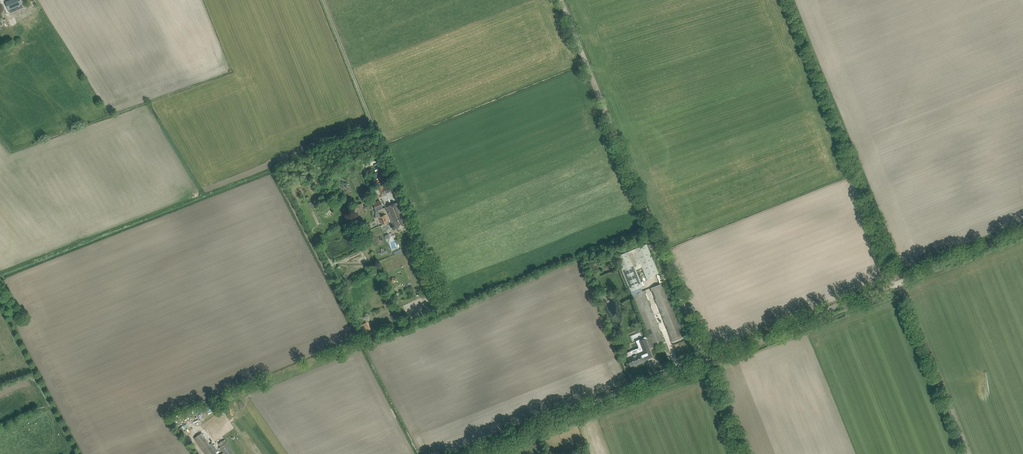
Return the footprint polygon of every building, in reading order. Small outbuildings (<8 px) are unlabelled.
[(18,8),(14,0),(2,7),(6,14),(18,8)] [(18,12),(21,18),(32,13),(29,7),(18,12)] [(13,15),(6,19),(9,25),(17,21),(13,15)] [(378,187),(379,189),(382,196),(383,195),(392,191),(392,192),(393,191),(390,184),(383,187),(383,185),(378,187)] [(375,218),(379,218),(380,222),(381,222),(382,225),(388,223),(386,219),(387,218),(386,214),(380,216),(378,210),(383,208),(380,201),(373,204),(376,211),(375,218)] [(386,207),(388,212),(392,223),(394,222),(397,229),(406,225),(403,218),(404,218),(401,210),(400,210),(399,207),(400,207),(398,202),(386,207)] [(362,203),(353,207),(355,210),(357,209),(359,215),(365,212),(363,207),(363,206),(362,203)] [(634,249),(646,278),(658,273),(646,244),(634,249)] [(616,257),(630,291),(631,291),(641,287),(643,286),(628,251),(616,257)] [(663,283),(651,288),(662,316),(673,342),(685,337),(683,332),(663,283)] [(641,287),(631,291),(632,296),(642,291),(641,287)] [(642,291),(632,296),(648,335),(653,346),(653,347),(665,342),(644,291),(642,291)] [(631,351),(625,353),(627,357),(627,358),(630,366),(637,364),(637,365),(644,362),(643,359),(646,358),(646,359),(652,357),(649,348),(653,346),(648,335),(647,336),(647,338),(645,339),(646,341),(640,343),(643,351),(632,355),(631,351)] [(195,438),(206,453),(217,453),(202,433),(200,434),(195,438)] [(227,442),(225,439),(218,444),(221,447),(220,448),(223,453),(221,453),(235,453),(227,442)]
